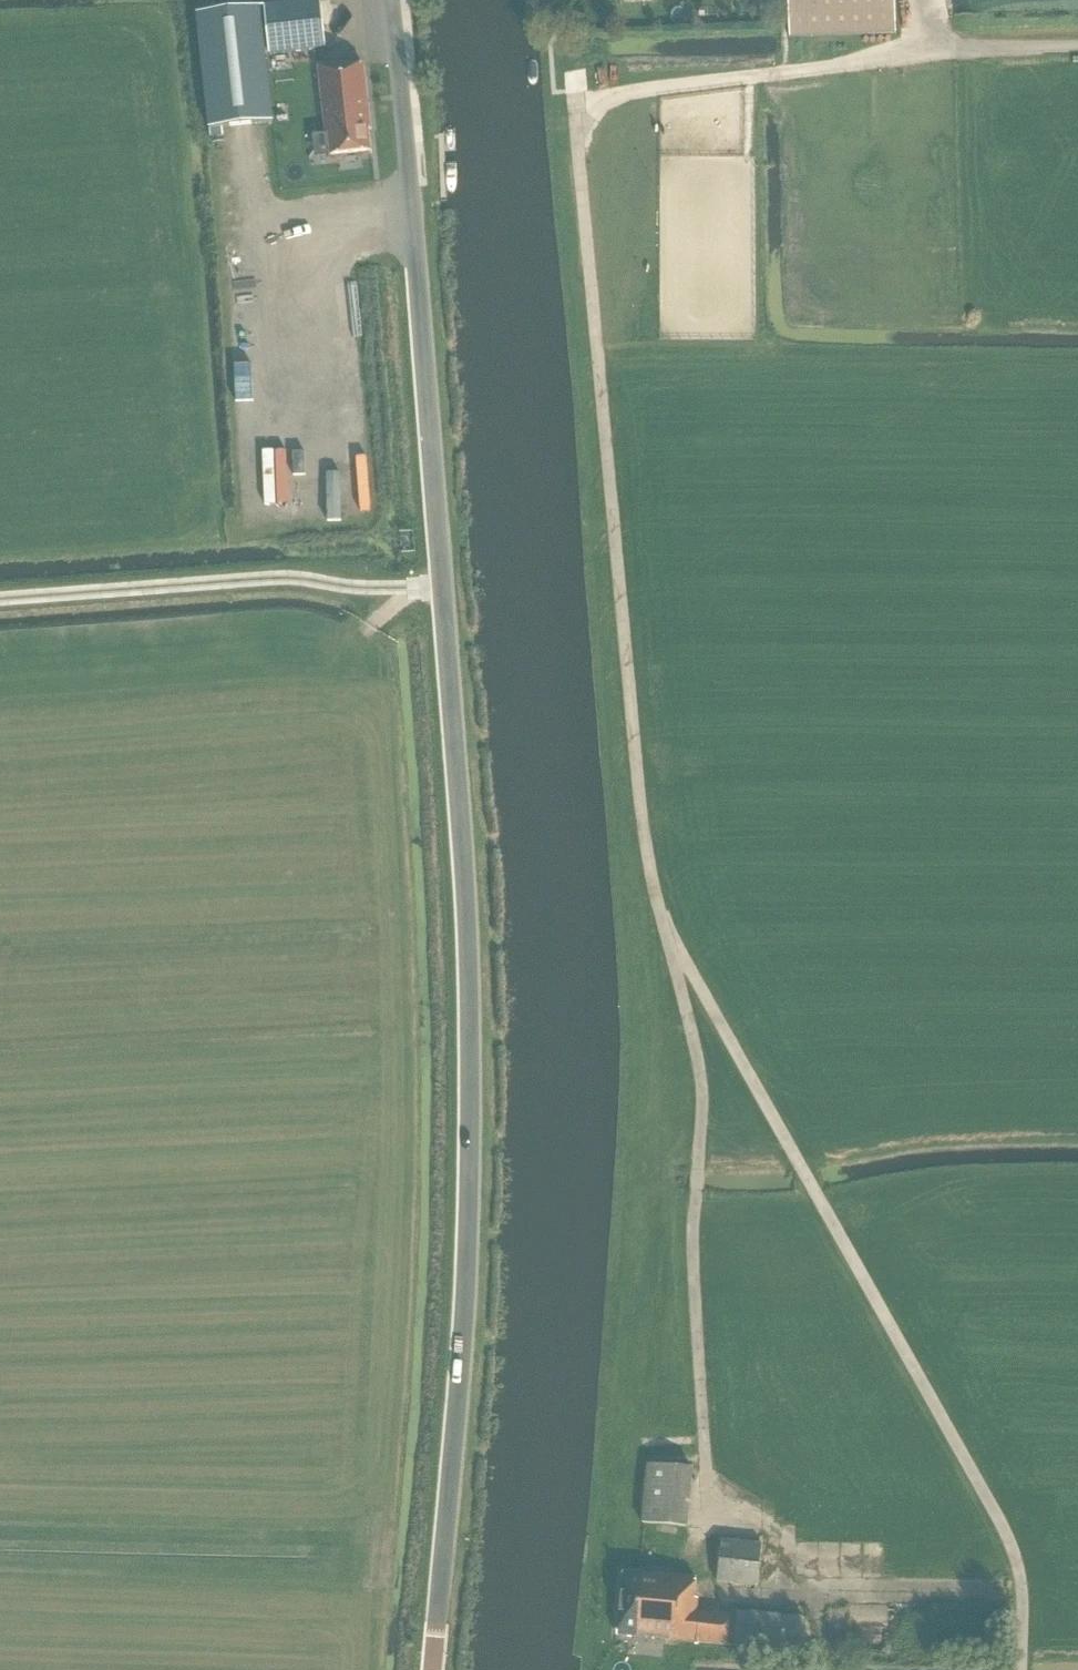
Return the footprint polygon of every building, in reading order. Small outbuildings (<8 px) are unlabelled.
[(198,14),(211,137),(223,135),(223,128),(273,122),(265,55),(326,48),(321,0),(198,14)] [(791,41),(898,38),(897,0),(790,0),(791,41)] [(367,128),(370,128),(363,63),(344,66),(344,63),(316,66),(324,134),(326,134),(329,156),(370,151),(367,128)] [(283,464),(243,465),(245,523),(285,522),(283,464)] [(655,1533),(677,1535),(678,1526),(686,1527),(692,1468),(647,1464),(642,1522),(656,1524),(655,1533)] [(762,1544),(721,1539),(716,1581),(757,1586),(762,1544)] [(730,1611),(730,1615),(702,1612),(702,1606),(697,1606),(698,1598),(695,1597),(697,1578),(624,1571),(617,1634),(800,1652),(803,1618),(730,1611)]
